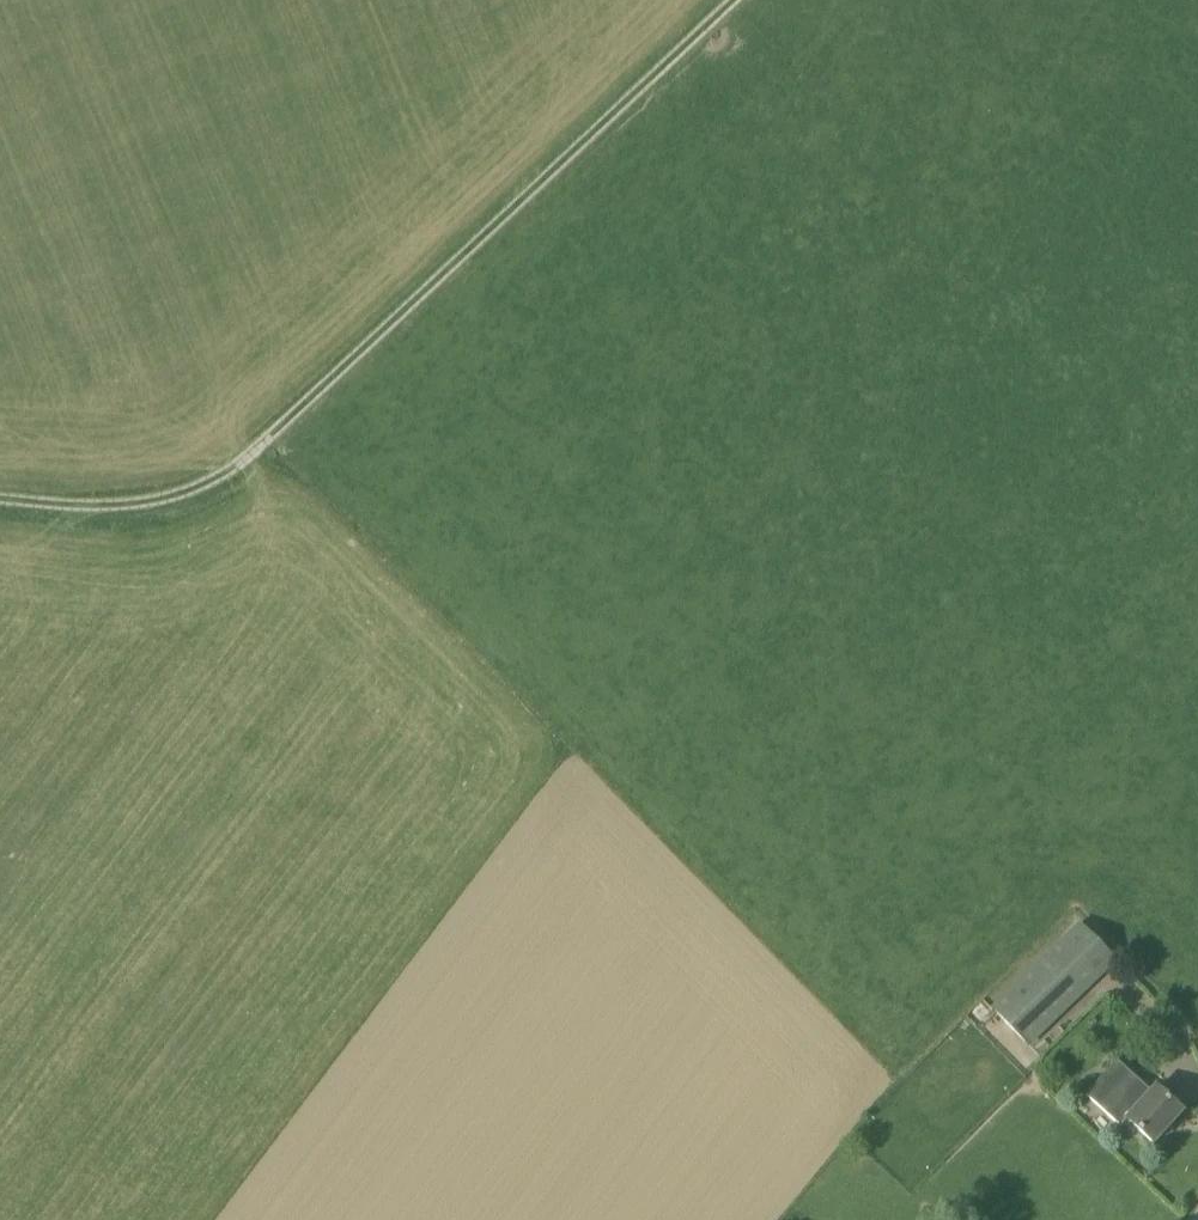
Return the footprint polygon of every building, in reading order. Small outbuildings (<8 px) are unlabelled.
[(1029,1047),(1117,963),(1080,925),(992,1009),(1029,1047)] [(1152,1092),(1117,1060),(1086,1095),(1121,1126),(1127,1120),(1153,1143),(1183,1110),(1157,1086),(1152,1092)]
